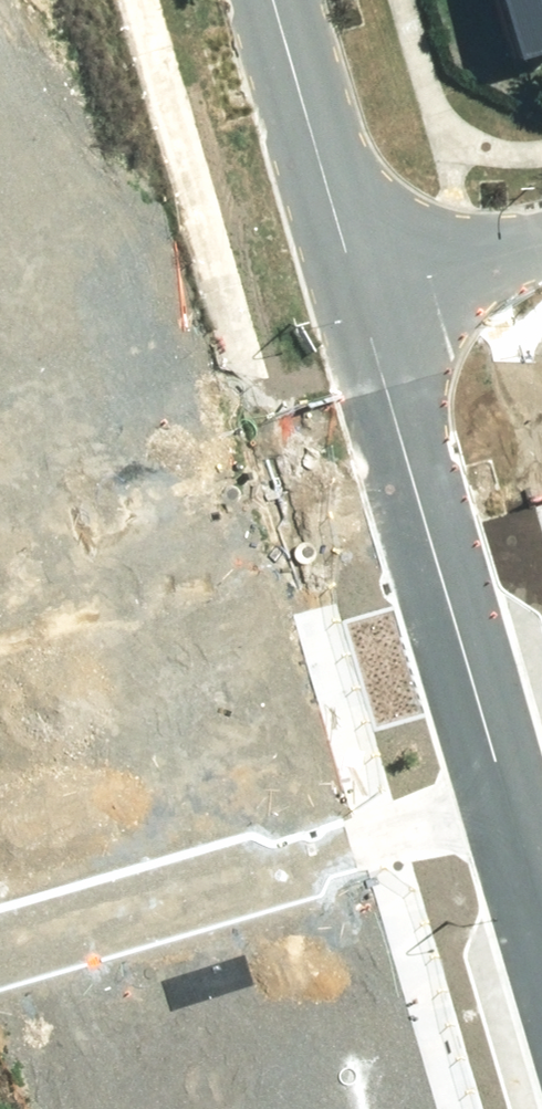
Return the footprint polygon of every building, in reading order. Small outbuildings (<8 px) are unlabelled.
[(510,38),(541,30),(541,0),(500,0),(510,38)]
